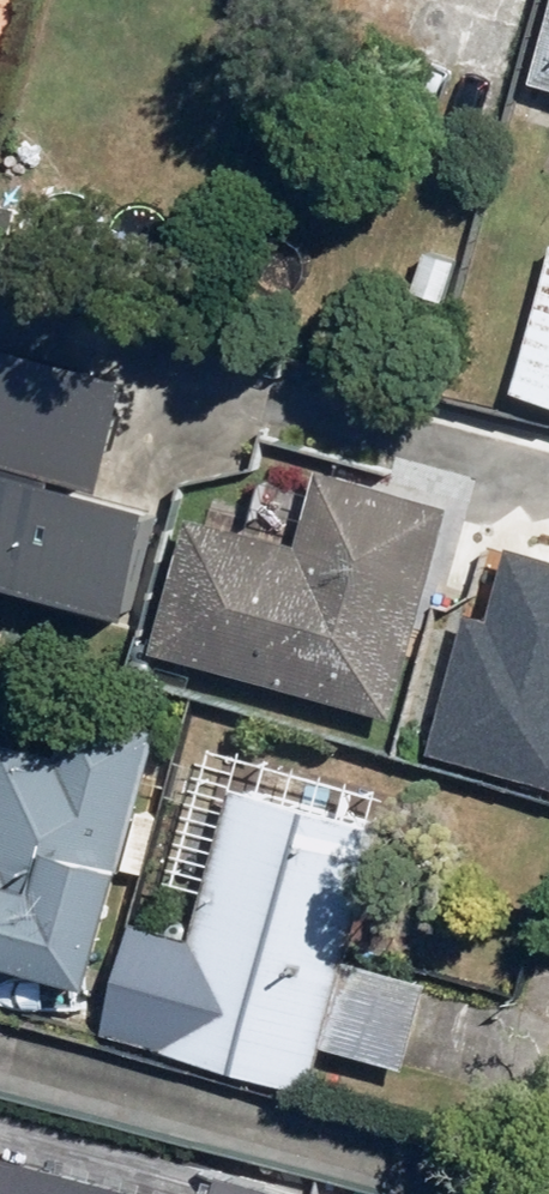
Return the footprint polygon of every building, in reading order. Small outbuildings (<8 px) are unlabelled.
[(536,94),(548,97),(548,45),(536,94)] [(515,402),(548,411),(548,275),(515,402)] [(0,340),(0,585),(128,623),(161,511),(106,495),(139,381),(0,340)] [(395,726),(451,514),(320,479),(314,500),(262,486),(257,509),(216,498),(208,526),(194,523),(157,663),(395,726)] [(437,735),(548,766),(548,542),(531,537),(509,615),(472,606),(437,735)] [(141,799),(161,722),(93,705),(79,758),(0,737),(0,967),(93,990),(124,869),(140,873),(158,803),(141,799)] [(348,969),(382,838),(235,799),(196,946),(132,929),(101,1045),(313,1101),(326,1050),(410,1072),(431,991),(348,969)] [(0,1138),(0,1193),(209,1193),(0,1138)]
